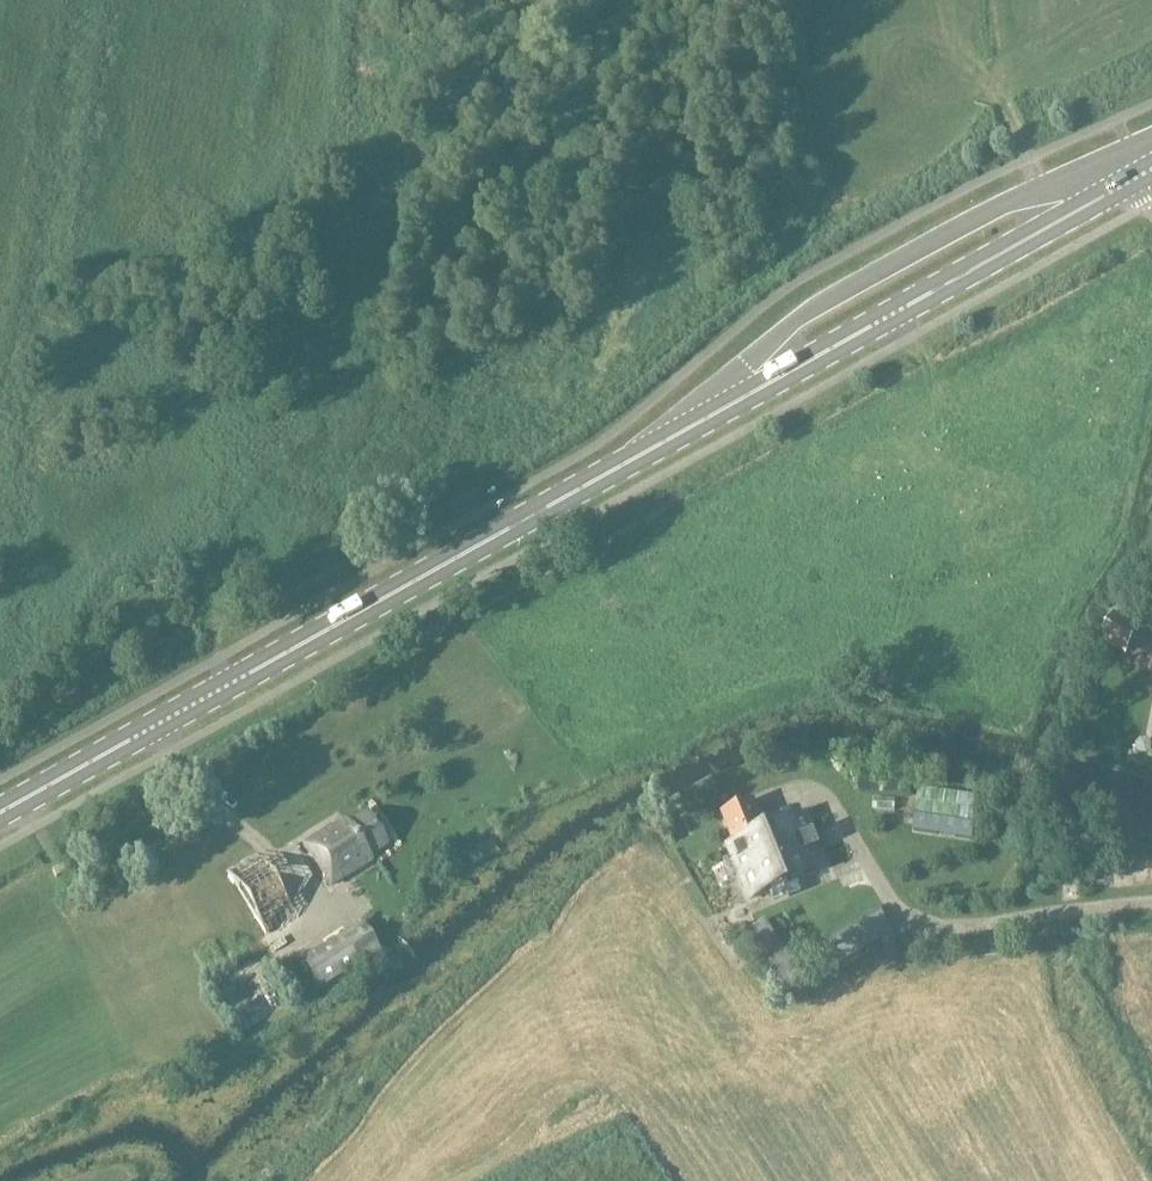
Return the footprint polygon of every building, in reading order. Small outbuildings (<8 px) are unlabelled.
[(1125,656),(1140,629),(1114,614),(1098,640),(1125,656)] [(911,780),(860,776),(858,794),(909,798),(911,780)] [(978,799),(921,792),(915,832),(972,840),(978,799)] [(750,899),(828,869),(807,815),(765,832),(754,803),(722,815),(729,832),(724,834),(750,899)] [(336,826),(304,846),(330,886),(362,865),(359,861),(386,843),(366,813),(339,830),(336,826)] [(254,855),(226,873),(266,936),(294,918),(254,855)] [(63,867),(52,872),(55,879),(66,874),(63,867)] [(379,951),(362,922),(300,958),(317,987),(379,951)]
